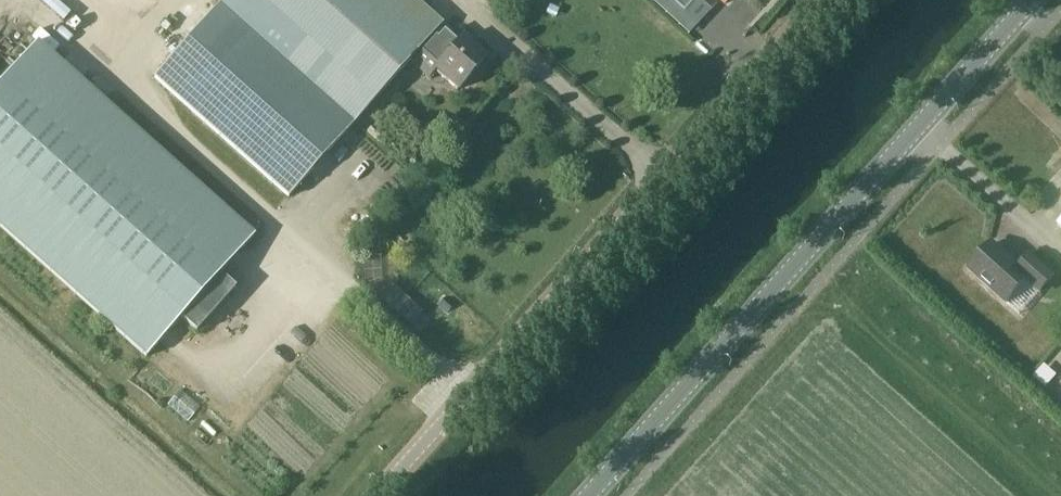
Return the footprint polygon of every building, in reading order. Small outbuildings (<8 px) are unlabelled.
[(222,3),(156,77),(289,196),(410,60),(430,79),(437,71),(459,91),(488,58),(463,36),(461,39),(417,0),(225,0),(222,3)] [(684,12),(695,0),(671,0),(684,12)] [(146,357),(180,319),(196,333),(235,289),(219,275),(254,236),(105,103),(37,42),(0,83),(0,227),(146,357)] [(394,122),(401,114),(395,109),(388,117),(394,122)] [(376,124),(368,133),(377,142),(386,132),(376,124)] [(1040,291),(1053,277),(1030,256),(1020,268),(993,243),(969,269),(1006,302),(1027,279),(1040,291)] [(422,314),(392,285),(380,298),(411,326),(422,314)] [(200,409),(180,391),(168,406),(188,423),(200,409)]
